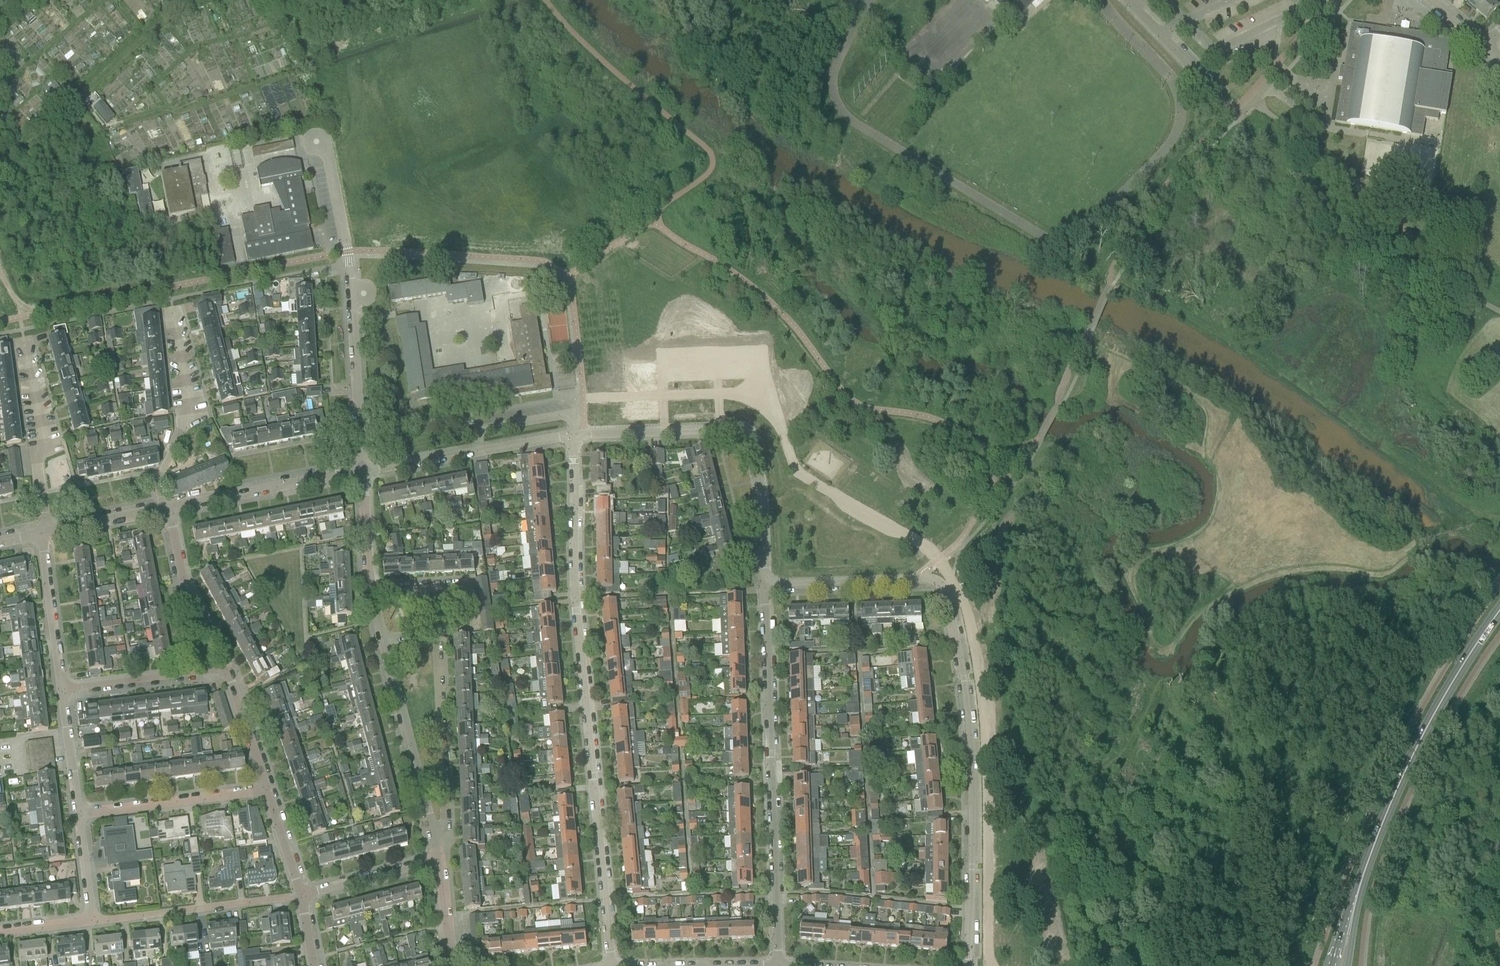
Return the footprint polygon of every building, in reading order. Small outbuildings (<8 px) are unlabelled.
[(1013,21),(1019,15),(1019,16),(1031,5),(1030,3),(1034,0),(994,0),(1013,21)] [(1466,3),(1476,11),(1486,0),(1469,0),(1466,3)] [(1476,11),(1486,20),(1497,7),(1491,1),(1491,0),(1486,0),(1476,11)] [(1376,42),(1379,29),(1363,26),(1363,24),(1362,24),(1362,26),(1351,25),(1344,68),(1340,67),(1338,79),(1342,79),(1335,123),(1349,125),(1350,125),(1401,133),(1407,134),(1422,137),(1425,119),(1426,111),(1414,109),(1422,63),(1427,64),(1429,55),(1438,57),(1438,60),(1447,62),(1451,41),(1419,35),(1417,49),(1376,42)] [(1392,31),(1379,29),(1376,42),(1417,49),(1419,35),(1419,34),(1417,34),(1393,30),(1392,31)] [(1445,72),(1447,62),(1438,60),(1438,57),(1429,55),(1427,64),(1422,63),(1414,109),(1426,111),(1425,119),(1438,121),(1439,114),(1440,114),(1440,113),(1446,114),(1452,77),(1451,77),(1452,73),(1445,72)] [(53,80),(46,86),(58,99),(64,94),(53,80)] [(106,124),(114,117),(102,101),(93,108),(106,124)] [(1383,151),(1384,142),(1365,141),(1364,162),(1379,163),(1379,158),(1368,157),(1369,151),(1383,151)] [(294,150),(292,142),(251,150),(253,158),(294,150)] [(200,198),(207,196),(205,186),(204,186),(202,177),(203,177),(200,160),(178,165),(179,170),(178,170),(178,172),(160,175),(169,218),(188,214),(189,219),(203,216),(200,198)] [(298,163),(296,163),(295,163),(292,162),(288,162),(285,161),(282,161),(280,162),(275,162),(270,163),(267,164),(265,165),(262,167),(259,168),(257,170),(256,170),(256,171),(259,187),(272,185),(277,195),(276,195),(277,198),(278,198),(284,212),(270,215),(268,207),(252,210),(253,214),(240,217),(244,235),(243,235),(243,237),(244,237),(246,245),(244,246),(247,263),(247,261),(308,249),(308,250),(312,249),(309,233),(308,233),(306,226),(309,225),(308,225),(299,180),(300,180),(300,179),(303,179),(302,173),(301,173),(299,164),(298,163)] [(140,218),(152,216),(148,192),(142,193),(137,169),(125,171),(129,196),(135,194),(140,218)] [(227,229),(212,232),(219,267),(234,264),(227,229)] [(392,302),(446,294),(448,304),(468,300),(468,305),(484,303),(481,283),(451,287),(449,277),(389,287),(392,302)] [(303,289),(302,280),(287,281),(288,302),(310,301),(310,289),(303,289)] [(203,308),(196,310),(198,317),(197,317),(198,322),(200,322),(214,318),(222,316),(217,295),(201,298),(203,308)] [(310,301),(288,302),(289,315),(297,314),(311,313),(310,301)] [(253,305),(238,307),(239,313),(254,310),(253,305)] [(424,324),(418,325),(417,316),(396,319),(398,335),(401,334),(410,393),(410,394),(416,393),(416,394),(417,394),(418,400),(427,399),(436,398),(436,397),(443,395),(444,402),(505,392),(506,398),(518,396),(521,396),(552,391),(550,377),(545,378),(543,365),(544,365),(543,360),(542,360),(540,348),(541,347),(540,342),(539,342),(537,330),(538,329),(538,324),(536,324),(535,312),(536,312),(535,306),(533,306),(523,308),(520,308),(522,322),(510,324),(517,364),(501,366),(501,367),(491,368),(464,372),(463,367),(432,372),(428,350),(424,324)] [(150,319),(149,309),(133,312),(134,324),(143,326),(144,332),(158,330),(157,318),(150,319)] [(312,325),(311,313),(297,314),(298,326),(312,325)] [(214,318),(200,322),(203,334),(217,330),(214,318)] [(87,322),(89,332),(101,329),(99,319),(87,322)] [(313,337),(312,325),(298,326),(298,338),(313,337)] [(62,336),(67,335),(64,326),(53,329),(55,337),(48,339),(49,341),(48,341),(47,342),(48,346),(49,346),(50,346),(52,351),(66,347),(62,336)] [(144,332),(136,332),(136,333),(137,338),(144,337),(145,344),(137,345),(140,345),(159,342),(158,330),(144,332)] [(220,342),(220,341),(217,330),(203,334),(206,345),(220,342)] [(121,339),(120,334),(106,337),(108,349),(113,349),(111,341),(121,339)] [(314,349),(313,337),(298,338),(299,350),(314,349)] [(220,341),(220,342),(206,345),(209,357),(230,352),(231,352),(228,339),(220,341)] [(140,345),(141,356),(161,354),(159,342),(140,345)] [(9,359),(8,347),(0,348),(0,361),(9,359)] [(66,347),(52,351),(55,363),(69,359),(66,347)] [(114,355),(113,349),(108,349),(110,361),(125,358),(124,353),(114,355)] [(314,349),(299,350),(294,350),(294,362),(292,362),(292,363),(314,361),(314,360),(315,360),(316,359),(315,355),(314,354),(314,349)] [(233,363),(230,352),(209,357),(212,368),(226,365),(233,363)] [(141,356),(139,356),(140,368),(148,367),(148,368),(162,366),(161,354),(141,356)] [(103,364),(103,362),(107,362),(106,357),(92,360),(93,366),(103,364)] [(126,363),(125,358),(110,361),(111,366),(116,365),(118,373),(123,371),(123,368),(125,368),(124,364),(126,363)] [(0,361),(0,373),(11,371),(9,359),(0,361)] [(69,359),(55,363),(58,374),(72,370),(69,359)] [(315,373),(314,361),(292,363),(293,368),(300,367),(301,374),(315,373)] [(229,376),(226,365),(212,368),(215,380),(229,376)] [(162,366),(148,368),(149,380),(163,378),(162,366)] [(75,382),(72,370),(58,374),(61,386),(75,382)] [(12,383),(11,371),(0,373),(0,385),(12,383)] [(301,374),(295,374),(296,387),(316,385),(315,373),(301,374)] [(229,376),(215,380),(215,381),(215,382),(216,386),(217,386),(218,392),(240,386),(237,375),(229,376)] [(163,378),(149,380),(150,391),(165,390),(163,378)] [(78,394),(75,382),(61,386),(65,397),(78,394)] [(12,383),(0,385),(0,397),(14,395),(12,383)] [(240,386),(218,392),(218,393),(217,394),(218,398),(219,399),(220,398),(221,404),(243,398),(240,386)] [(266,389),(246,393),(247,398),(266,394),(266,389)] [(307,398),(321,397),(320,389),(306,390),(307,398)] [(165,390),(150,391),(144,392),(145,404),(152,403),(166,402),(165,390)] [(78,394),(65,397),(68,409),(82,405),(78,394)] [(14,395),(0,397),(0,399),(1,409),(16,407),(14,395)] [(145,404),(144,404),(145,417),(153,416),(167,414),(166,402),(152,403),(145,404)] [(236,403),(221,407),(224,415),(238,412),(236,403)] [(85,417),(82,405),(68,409),(71,421),(85,417)] [(1,409),(0,409),(0,421),(3,421),(17,419),(16,407),(1,409)] [(300,416),(304,438),(316,435),(315,428),(324,427),(321,412),(300,416)] [(304,438),(300,416),(297,416),(295,419),(288,420),(292,440),(304,438)] [(88,429),(85,417),(71,421),(74,433),(88,429)] [(292,440),(288,420),(288,417),(276,419),(278,428),(280,442),(292,440)] [(167,429),(166,418),(152,420),(154,431),(167,429)] [(19,431),(17,419),(3,421),(4,433),(19,431)] [(269,445),(266,430),(264,423),(253,425),(254,433),(257,447),(269,445)] [(245,449),(243,435),(241,427),(227,430),(226,429),(221,430),(220,431),(219,432),(226,447),(232,445),(233,452),(245,449)] [(278,428),(266,430),(269,445),(280,442),(278,428)] [(19,431),(4,433),(6,445),(20,443),(19,431)] [(257,447),(254,433),(243,435),(245,449),(257,447)] [(160,452),(158,443),(150,444),(149,438),(141,440),(143,454),(146,469),(158,466),(156,453),(160,452)] [(143,454),(141,440),(140,440),(142,446),(130,449),(131,457),(134,471),(146,469),(143,454)] [(697,464),(711,461),(707,446),(693,449),(697,464)] [(130,448),(118,450),(120,459),(122,473),(134,471),(131,457),(130,449),(130,448)] [(664,466),(663,451),(651,452),(652,466),(664,466)] [(101,455),(103,462),(96,464),(99,478),(111,476),(108,461),(106,454),(101,455)] [(522,472),(544,470),(543,458),(530,459),(530,455),(520,456),(522,472)] [(88,461),(76,463),(79,477),(86,476),(87,480),(99,478),(96,464),(95,456),(87,457),(88,461)] [(592,472),(606,471),(606,456),(591,456),(592,472)] [(170,498),(192,490),(230,476),(224,458),(164,482),(170,498)] [(122,473),(120,459),(108,461),(111,476),(122,473)] [(715,475),(711,461),(697,464),(701,479),(715,475)] [(487,463),(474,465),(476,477),(488,476),(487,463)] [(544,470),(522,472),(523,485),(545,483),(544,470)] [(612,471),(606,471),(592,472),(592,474),(589,474),(589,478),(591,479),(592,479),(592,487),(596,487),(596,496),(611,496),(611,486),(606,486),(606,477),(610,477),(610,479),(611,480),(612,481),(614,481),(616,480),(616,478),(616,477),(622,477),(622,471),(621,471),(612,471)] [(662,473),(651,475),(653,482),(663,479),(662,473)] [(0,476),(0,497),(0,498),(12,495),(9,481),(11,481),(10,475),(10,474),(0,476)] [(467,475),(452,478),(454,493),(467,490),(469,497),(475,495),(472,480),(468,481),(467,475)] [(694,480),(697,490),(689,492),(690,497),(718,490),(715,475),(701,479),(694,480)] [(478,489),(490,488),(488,476),(476,477),(478,489)] [(452,478),(437,481),(440,495),(454,493),(452,478)] [(440,495),(437,481),(422,484),(425,498),(440,495)] [(545,483),(523,485),(524,497),(546,495),(545,483)] [(425,498),(422,484),(407,487),(410,501),(425,498)] [(410,501),(407,487),(393,490),(395,504),(410,501)] [(669,495),(668,487),(657,489),(658,496),(669,495)] [(491,500),(490,488),(478,489),(479,502),(486,501),(491,500)] [(395,504),(393,490),(378,493),(380,507),(395,504)] [(718,490),(690,497),(691,501),(698,500),(700,510),(708,508),(722,504),(718,490)] [(548,507),(546,495),(524,497),(525,509),(548,507)] [(340,500),(325,503),(327,518),(342,515),(340,500)] [(488,512),(486,501),(479,502),(481,513),(488,512)] [(596,515),(611,514),(611,502),(596,502),(596,515)] [(327,518),(325,503),(310,506),(313,520),(327,518)] [(710,518),(705,519),(696,521),(697,526),(706,524),(711,522),(725,519),(722,504),(708,508),(710,518)] [(313,520),(310,506),(295,509),(298,523),(301,538),(305,537),(303,528),(314,526),(312,520),(313,520)] [(549,519),(548,507),(525,509),(526,521),(549,519)] [(295,509),(280,512),(283,526),(294,524),(296,538),(301,538),(298,523),(295,509)] [(280,512),(266,515),(268,529),(269,535),(270,535),(271,543),(275,542),(274,534),(275,534),(274,528),(283,526),(280,512)] [(611,514),(596,515),(597,527),(611,527),(625,526),(625,514),(611,514)] [(268,529),(266,515),(251,518),(254,532),(268,529)] [(668,518),(668,533),(676,531),(676,517),(668,518)] [(251,518),(236,521),(239,535),(254,532),(251,518)] [(549,519),(526,521),(528,533),(550,531),(549,519)] [(711,522),(706,524),(697,526),(698,530),(713,527),(715,537),(729,533),(725,519),(711,522)] [(236,521),(222,524),(224,538),(239,535),(236,521)] [(324,524),(326,532),(321,533),(322,542),(332,540),(328,523),(324,524)] [(222,524),(207,527),(210,541),(209,541),(210,547),(211,547),(212,555),(217,554),(214,540),(224,538),(222,524)] [(491,532),(489,532),(488,525),(482,526),(484,538),(491,537),(491,532)] [(210,541),(207,527),(192,529),(195,544),(209,541),(210,541)] [(611,539),(611,527),(597,527),(597,539),(611,539)] [(143,530),(118,536),(119,544),(133,541),(135,556),(150,553),(147,538),(145,539),(143,530)] [(550,531),(528,533),(526,533),(526,537),(528,538),(529,545),(551,543),(550,531)] [(715,537),(718,547),(712,548),(712,547),(704,549),(705,555),(713,553),(719,552),(719,551),(733,548),(729,533),(715,537)] [(491,537),(484,538),(486,550),(494,550),(493,541),(492,541),(491,537)] [(611,539),(597,539),(597,551),(618,551),(618,547),(620,545),(620,541),(618,540),(618,539),(611,539)] [(650,541),(650,550),(658,550),(665,550),(665,546),(665,541),(658,541),(650,541)] [(453,544),(454,552),(443,553),(444,573),(459,572),(458,543),(453,544)] [(462,543),(458,543),(459,572),(475,571),(474,557),(483,557),(481,543),(472,544),(472,551),(463,552),(462,543)] [(551,543),(529,545),(530,552),(529,552),(529,558),(530,558),(552,555),(551,543)] [(394,555),(383,556),(384,576),(399,576),(399,561),(398,555),(398,547),(394,547),(394,555)] [(736,563),(733,548),(719,551),(719,552),(722,566),(736,563)] [(345,556),(345,549),(333,549),(333,562),(334,571),(348,570),(347,555),(345,556)] [(75,567),(89,565),(87,550),(73,552),(75,567)] [(428,551),(424,551),(422,551),(419,552),(413,552),(414,560),(414,575),(429,574),(429,559),(428,553),(428,551)] [(619,551),(618,551),(597,551),(597,563),(612,563),(612,558),(617,557),(617,551),(619,551)] [(437,559),(429,559),(429,574),(444,573),(443,553),(443,552),(436,552),(437,559)] [(152,568),(150,553),(135,556),(138,571),(152,568)] [(554,568),(552,555),(530,558),(531,570),(554,568)] [(23,560),(10,563),(14,579),(13,579),(15,586),(17,586),(18,587),(25,585),(26,584),(35,582),(32,565),(24,567),(23,560)] [(414,575),(414,560),(399,561),(399,576),(414,575)] [(10,563),(0,565),(0,574),(2,582),(13,579),(14,579),(10,563)] [(619,563),(612,563),(597,563),(598,576),(619,575),(619,570),(620,569),(620,565),(619,564),(619,563)] [(91,580),(89,565),(75,567),(77,582),(91,580)] [(155,583),(152,568),(138,571),(141,586),(155,583)] [(219,581),(212,568),(199,575),(206,588),(219,581)] [(555,580),(554,568),(531,570),(532,582),(555,580)] [(348,570),(334,571),(335,586),(349,586),(348,570)] [(498,573),(489,574),(491,586),(498,585),(497,582),(499,582),(498,573)] [(219,581),(206,588),(213,602),(226,595),(221,585),(234,578),(232,575),(224,579),(224,578),(219,581)] [(619,594),(619,575),(598,576),(598,588),(603,588),(603,594),(619,594)] [(93,591),(91,580),(77,582),(79,597),(93,595),(99,594),(108,593),(107,589),(93,591)] [(555,580),(532,582),(534,602),(551,601),(550,593),(556,592),(555,580)] [(158,598),(155,583),(141,586),(144,600),(158,598)] [(335,586),(328,587),(329,597),(329,602),(330,602),(336,601),(350,601),(349,586),(335,586)] [(93,595),(79,597),(81,612),(95,610),(94,600),(100,599),(100,598),(108,597),(108,593),(99,594),(93,595)] [(506,594),(493,595),(494,603),(507,602),(506,594)] [(233,608),(226,595),(213,602),(221,615),(233,608)] [(720,608),(742,608),(742,595),(719,596),(720,608)] [(18,598),(5,601),(7,607),(19,605),(18,598)] [(140,612),(132,614),(131,612),(123,613),(124,620),(133,618),(141,616),(147,615),(161,612),(158,598),(144,600),(138,601),(140,612)] [(603,614),(617,613),(616,600),(602,602),(603,614)] [(310,603),(305,603),(306,609),(315,608),(329,608),(329,617),(336,617),(336,625),(344,625),(345,625),(344,616),(345,616),(347,616),(348,616),(351,616),(350,601),(336,601),(330,602),(329,602),(313,603),(310,603)] [(921,604),(906,605),(906,619),(906,625),(907,633),(907,647),(915,647),(915,637),(912,637),(912,633),(911,633),(911,625),(922,624),(921,604)] [(891,605),(876,606),(876,620),(891,619),(891,605)] [(906,605),(891,605),(891,619),(906,619),(906,605)] [(539,608),(531,609),(532,615),(532,621),(555,619),(553,606),(539,608)] [(876,620),(876,606),(860,606),(861,621),(876,620)] [(17,622),(33,620),(31,607),(15,609),(17,622)] [(834,621),(833,607),(818,608),(818,622),(834,621)] [(848,607),(833,607),(834,621),(849,621),(848,607)] [(240,621),(233,608),(221,615),(228,628),(240,621)] [(742,608),(720,608),(720,621),(743,620),(742,608)] [(803,608),(788,609),(788,623),(804,622),(803,608)] [(818,608),(803,608),(804,622),(804,629),(804,637),(808,637),(809,637),(808,629),(813,628),(813,622),(818,622),(818,608)] [(685,609),(680,610),(673,610),(674,622),(680,622),(681,622),(686,622),(685,609)] [(97,620),(95,610),(81,612),(83,627),(112,623),(111,619),(103,620),(97,620)] [(164,627),(161,612),(147,615),(150,630),(164,627)] [(617,613),(603,614),(604,626),(618,625),(617,613)] [(246,618),(240,621),(228,628),(235,641),(260,628),(258,624),(245,631),(243,627),(248,625),(248,623),(246,618)] [(555,619),(532,621),(533,633),(556,631),(555,619)] [(33,620),(17,622),(11,623),(12,635),(18,634),(35,632),(33,620)] [(743,621),(743,620),(720,621),(721,633),(743,632),(743,627),(744,627),(745,626),(745,622),(744,621),(743,621)] [(120,622),(112,623),(83,627),(85,641),(99,640),(98,629),(120,626),(120,622)] [(680,622),(674,622),(674,630),(675,635),(682,634),(682,633),(686,633),(685,622),(681,622),(680,622)] [(619,637),(618,625),(604,626),(605,638),(619,637)] [(167,642),(164,627),(150,630),(152,644),(167,642)] [(262,631),(260,628),(235,641),(242,654),(255,648),(250,638),(262,631)] [(557,643),(556,631),(533,633),(535,645),(543,645),(557,643)] [(35,632),(18,634),(20,646),(36,644),(35,632)] [(744,644),(743,632),(721,633),(721,645),(744,644)] [(354,639),(350,640),(349,635),(337,638),(338,642),(333,644),(337,659),(358,654),(354,639)] [(499,649),(510,648),(508,635),(497,637),(499,649)] [(662,636),(662,640),(659,640),(660,647),(670,647),(669,635),(662,636)] [(455,652),(484,650),(484,646),(469,647),(469,636),(454,636),(455,652)] [(619,637),(605,638),(606,651),(621,649),(619,637)] [(101,650),(99,640),(85,641),(87,656),(115,653),(115,652),(115,648),(107,649),(101,650)] [(152,644),(147,646),(138,647),(139,651),(153,649),(155,660),(169,657),(167,642),(152,644)] [(557,643),(543,645),(544,657),(558,655),(557,643)] [(36,644),(20,646),(21,659),(38,657),(36,644)] [(744,644),(721,645),(722,657),(730,657),(744,656),(744,644)] [(660,647),(660,648),(654,648),(655,653),(663,653),(663,659),(663,660),(671,659),(670,647),(660,647)] [(262,661),(255,648),(242,654),(249,668),(262,661)] [(510,648),(499,649),(501,661),(505,661),(504,656),(511,655),(510,648)] [(621,649),(606,651),(605,653),(606,656),(607,657),(607,663),(622,661),(630,661),(629,655),(621,655),(621,649)] [(484,650),(455,652),(456,667),(470,666),(470,655),(476,655),(484,655),(484,650)] [(115,653),(87,656),(89,671),(102,670),(103,672),(111,671),(110,660),(108,659),(108,658),(109,656),(111,657),(126,656),(125,651),(115,652),(115,653)] [(905,654),(906,665),(904,665),(904,666),(927,663),(926,651),(912,653),(905,654)] [(358,654),(337,659),(330,661),(331,665),(339,663),(345,662),(348,672),(362,668),(358,654)] [(855,666),(855,654),(847,654),(848,666),(855,666)] [(559,667),(558,655),(536,658),(537,670),(559,667)] [(812,655),(804,655),(790,656),(790,668),(813,667),(812,655)] [(744,656),(730,657),(730,669),(745,669),(744,656)] [(39,669),(38,657),(21,659),(23,671),(39,669)] [(267,658),(262,661),(249,668),(256,681),(260,679),(263,684),(279,676),(284,673),(281,667),(276,670),(269,657),(267,658)] [(672,671),(671,659),(663,660),(659,660),(660,672),(672,671)] [(507,660),(505,661),(501,661),(502,673),(509,672),(509,668),(508,668),(507,660)] [(622,661),(607,663),(609,675),(623,673),(631,673),(630,661),(622,661)] [(927,663),(904,666),(905,678),(929,676),(927,663)] [(498,665),(491,665),(492,679),(500,679),(498,665)] [(471,677),(470,666),(456,667),(457,682),(471,681),(477,681),(485,680),(485,676),(471,677)] [(561,680),(559,667),(537,670),(538,682),(539,682),(561,680)] [(813,680),(813,667),(790,668),(791,680),(813,680)] [(365,683),(362,668),(348,672),(351,686),(365,683)] [(39,669),(23,671),(9,672),(9,677),(18,676),(19,684),(25,683),(41,681),(39,669)] [(730,669),(730,670),(722,670),(722,682),(745,681),(745,669),(730,669)] [(672,671),(660,672),(658,672),(659,685),(665,684),(672,683),(672,679),(672,671)] [(632,685),(631,673),(623,673),(609,675),(610,687),(624,686),(632,685)] [(929,676),(905,678),(907,690),(915,689),(930,688),(929,676)] [(562,692),(561,680),(539,682),(540,694),(539,694),(562,692)] [(814,692),(813,680),(791,680),(791,693),(814,692)] [(43,693),(41,681),(25,683),(26,695),(43,693)] [(472,696),(471,681),(457,682),(457,697),(472,696)] [(746,693),(745,681),(722,682),(724,687),(724,697),(739,696),(739,694),(746,693)] [(351,686),(345,688),(337,690),(338,694),(346,692),(349,702),(355,701),(369,697),(365,683),(351,686)] [(686,687),(686,683),(679,683),(678,686),(680,700),(687,700),(690,700),(689,687),(686,687)] [(506,698),(515,696),(513,685),(504,686),(506,698)] [(624,686),(610,687),(611,699),(612,699),(612,704),(626,703),(629,703),(628,698),(625,698),(624,686)] [(930,688),(915,689),(917,701),(931,700),(930,688)] [(283,703),(278,689),(264,693),(269,708),(283,703)] [(213,702),(224,698),(222,692),(211,696),(213,702)] [(563,704),(562,692),(539,694),(539,696),(540,698),(541,699),(543,700),(548,700),(549,706),(563,704)] [(814,704),(814,692),(791,693),(791,705),(814,704)] [(43,693),(26,695),(12,697),(13,702),(20,701),(20,709),(28,708),(44,706),(43,693)] [(204,693),(192,694),(194,708),(206,707),(204,693)] [(194,708),(192,694),(180,696),(182,716),(194,715),(194,708)] [(180,696),(168,697),(170,712),(171,718),(182,717),(182,716),(180,696)] [(472,696),(457,697),(458,712),(472,711),(478,711),(478,706),(478,696),(472,696)] [(517,714),(515,696),(506,698),(508,715),(517,714)] [(170,712),(168,697),(156,699),(158,713),(170,712)] [(355,701),(349,702),(352,713),(353,717),(359,715),(373,712),(369,697),(355,701)] [(224,698),(213,702),(215,708),(225,704),(224,698)] [(156,699),(144,700),(147,723),(152,722),(152,720),(159,720),(158,713),(156,699)] [(289,701),(283,703),(269,708),(274,722),(294,715),(290,705),(298,703),(297,699),(289,701)] [(147,723),(144,700),(132,702),(134,716),(135,722),(146,720),(147,723)] [(931,700),(917,701),(907,703),(908,714),(911,714),(932,712),(931,700)] [(675,719),(675,714),(674,701),(667,702),(668,719),(675,719)] [(132,702),(120,703),(122,718),(123,723),(129,722),(128,717),(134,716),(132,702)] [(626,703),(612,704),(613,709),(612,709),(613,722),(628,720),(634,720),(633,702),(629,703),(626,703)] [(122,718),(120,703),(108,705),(110,719),(122,718)] [(732,716),(746,716),(746,703),(731,704),(732,716)] [(227,710),(225,704),(215,708),(217,713),(227,710)] [(815,716),(814,704),(791,705),(792,717),(813,716),(815,716)] [(98,721),(96,706),(94,705),(91,705),(90,707),(84,708),(85,715),(78,716),(79,727),(85,727),(87,724),(86,722),(98,721)] [(108,705),(96,706),(98,721),(110,719),(108,705)] [(28,708),(20,709),(14,709),(14,714),(23,713),(23,721),(30,720),(46,718),(44,706),(28,708)] [(324,709),(323,709),(328,724),(334,722),(330,707),(328,708),(324,709)] [(227,710),(217,713),(219,719),(229,716),(227,710)] [(557,710),(545,711),(546,716),(549,715),(551,728),(565,727),(564,714),(557,715),(557,710)] [(473,726),(472,711),(458,712),(459,727),(473,726)] [(373,712),(359,715),(362,730),(376,726),(373,712)] [(932,712),(911,714),(913,727),(934,725),(932,712)] [(519,731),(517,714),(508,715),(510,732),(517,731),(519,731)] [(295,715),(294,715),(274,722),(279,736),(292,732),(290,724),(296,720),(295,715)] [(231,722),(229,716),(219,719),(221,725),(231,722)] [(320,716),(313,718),(315,724),(322,722),(320,716)] [(746,716),(732,716),(723,717),(724,723),(732,723),(732,729),(747,728),(746,716)] [(814,728),(813,716),(792,717),(792,729),(814,728)] [(859,727),(859,722),(859,717),(849,718),(850,727),(859,727)] [(48,731),(46,718),(30,720),(31,733),(48,731)] [(676,731),(675,719),(668,719),(669,732),(676,731)] [(628,720),(613,722),(614,734),(629,732),(628,720)] [(231,722),(221,725),(223,731),(233,728),(231,722)] [(376,726),(362,730),(366,744),(380,741),(376,726)] [(474,741),(473,726),(459,727),(459,742),(474,741)] [(565,727),(544,729),(543,729),(544,741),(552,740),(566,739),(565,727)] [(860,736),(859,727),(850,727),(851,737),(860,736)] [(732,729),(724,729),(725,741),(747,740),(747,728),(732,729)] [(814,728),(792,729),(793,741),(814,741),(814,728)] [(517,731),(510,732),(511,737),(512,744),(519,744),(517,731)] [(292,732),(279,736),(283,750),(297,746),(292,732)] [(629,732),(614,734),(616,746),(630,745),(637,744),(636,732),(629,732)] [(82,740),(83,749),(99,747),(98,737),(82,740)] [(916,752),(936,750),(935,738),(915,740),(916,752)] [(568,751),(566,739),(552,740),(553,752),(568,751)] [(747,740),(725,741),(725,753),(728,753),(748,752),(747,740)] [(380,741),(366,744),(370,759),(384,755),(380,741)] [(474,741),(459,742),(460,757),(474,756),(474,741)] [(815,753),(814,741),(793,741),(793,753),(815,753)] [(227,758),(229,772),(244,770),(242,756),(231,757),(229,743),(225,743),(226,752),(227,758)] [(638,756),(637,744),(630,745),(616,746),(617,758),(631,757),(638,756)] [(200,745),(195,746),(195,747),(199,776),(214,774),(212,760),(211,753),(201,754),(200,747),(200,745)] [(192,756),(181,757),(182,763),(183,763),(184,778),(199,776),(195,747),(195,746),(191,746),(191,748),(192,756)] [(297,746),(283,750),(288,765),(302,760),(297,746)] [(125,786),(123,771),(113,773),(110,750),(105,751),(110,788),(125,786)] [(936,750),(916,752),(914,752),(915,764),(938,762),(939,762),(939,760),(939,757),(938,756),(937,756),(936,750)] [(110,788),(105,751),(90,753),(91,761),(102,760),(104,774),(93,775),(95,790),(110,788)] [(161,752),(163,760),(152,761),(153,767),(155,782),(169,780),(168,765),(167,759),(166,751),(161,752)] [(553,752),(546,753),(548,765),(554,764),(569,763),(568,751),(553,752)] [(748,752),(728,753),(728,765),(734,765),(748,765),(748,752)] [(815,765),(815,753),(793,753),(794,766),(815,765)] [(679,767),(678,754),(671,755),(672,767),(679,767)] [(384,755),(370,759),(364,760),(366,771),(359,773),(360,777),(374,773),(388,770),(384,755)] [(474,756),(460,757),(461,771),(490,770),(489,766),(481,766),(481,756),(474,756)] [(631,757),(617,758),(618,771),(632,769),(639,769),(638,756),(631,757)] [(227,758),(212,760),(214,774),(229,772),(227,758)] [(306,774),(302,760),(288,765),(292,779),(306,774)] [(915,764),(916,777),(939,774),(938,762),(915,764)] [(182,763),(168,765),(169,780),(184,778),(183,763),(182,763)] [(569,763),(554,764),(555,777),(570,775),(569,763)] [(748,765),(734,765),(734,778),(749,777),(748,765)] [(155,782),(153,767),(138,769),(140,784),(155,782)] [(140,784),(138,769),(123,771),(125,786),(140,784)] [(634,781),(632,769),(618,771),(619,783),(634,781)] [(374,773),(360,777),(361,781),(364,780),(370,779),(372,789),(377,788),(391,784),(388,770),(374,773)] [(490,774),(490,770),(461,771),(461,786),(476,786),(475,775),(490,774)] [(38,788),(55,786),(53,773),(37,775),(38,788)] [(856,786),(863,786),(862,773),(850,773),(848,775),(848,781),(851,783),(856,783),(856,786)] [(309,785),(306,774),(292,779),(297,793),(325,784),(323,780),(309,785)] [(939,774),(916,777),(918,789),(919,789),(940,787),(939,774)] [(570,775),(555,777),(557,789),(571,788),(570,775)] [(817,775),(809,775),(794,776),(794,789),(817,788),(817,775)] [(344,794),(340,779),(334,781),(339,795),(344,794)] [(326,788),(325,784),(297,793),(302,807),(315,803),(313,795),(319,793),(318,791),(326,788)] [(391,784),(377,788),(381,802),(395,799),(391,784)] [(645,795),(644,785),(623,787),(624,792),(617,793),(618,805),(633,804),(632,798),(636,795),(645,795)] [(38,788),(24,790),(25,794),(26,802),(34,801),(56,798),(55,786),(38,788)] [(482,786),(476,786),(461,786),(462,801),(491,800),(491,796),(482,796),(482,786)] [(749,787),(734,788),(728,788),(728,800),(749,800),(749,787)] [(941,799),(940,787),(919,789),(920,801),(941,799)] [(817,788),(794,789),(795,801),(818,800),(817,788)] [(682,802),(681,797),(681,791),(672,791),(673,802),(674,802),(682,802)] [(531,814),(539,813),(538,809),(530,810),(528,797),(519,798),(521,815),(528,814),(531,814)] [(34,801),(26,802),(26,807),(34,806),(35,813),(58,810),(56,798),(34,801)] [(572,798),(558,799),(558,805),(552,806),(553,812),(573,810),(572,798)] [(381,802),(375,804),(367,806),(368,810),(376,808),(378,808),(381,818),(399,814),(395,799),(381,802)] [(941,799),(920,801),(921,814),(928,813),(928,818),(943,818),(943,811),(941,799)] [(491,800),(462,801),(463,816),(485,815),(484,806),(491,803),(491,800)] [(695,801),(687,801),(688,811),(695,810),(695,804),(699,804),(698,800),(695,801)] [(750,812),(749,800),(728,800),(728,812),(750,812)] [(818,800),(795,801),(795,806),(794,806),(793,807),(793,811),(794,812),(795,812),(795,813),(818,812),(818,800)] [(321,801),(315,803),(302,807),(306,822),(334,813),(333,808),(325,811),(321,801)] [(633,804),(618,805),(620,818),(634,816),(640,816),(642,816),(641,803),(633,804)] [(878,805),(870,806),(871,821),(879,821),(878,805)] [(257,815),(256,808),(248,809),(248,807),(247,808),(247,809),(237,811),(239,827),(241,827),(242,828),(242,829),(243,830),(243,831),(244,832),(246,833),(247,834),(248,834),(250,834),(251,834),(252,843),(266,842),(265,835),(264,835),(263,827),(261,828),(261,821),(259,821),(258,815),(257,815)] [(576,809),(573,810),(553,812),(554,824),(575,822),(574,815),(577,815),(576,809)] [(60,823),(58,810),(35,813),(37,825),(43,825),(60,823)] [(858,811),(855,811),(856,823),(866,822),(865,818),(865,810),(858,811)] [(750,812),(728,812),(729,825),(750,824),(750,812)] [(818,812),(795,813),(796,825),(819,824),(818,812)] [(224,813),(217,814),(217,816),(203,818),(203,823),(201,823),(202,836),(208,835),(208,836),(223,837),(224,842),(233,840),(230,818),(225,819),(224,813)] [(334,813),(306,822),(311,836),(325,832),(323,827),(327,825),(328,823),(327,819),(335,817),(334,813)] [(703,814),(696,814),(696,813),(688,813),(689,825),(697,825),(706,825),(706,820),(696,820),(696,818),(704,818),(703,814)] [(530,827),(528,814),(521,815),(523,827),(528,827),(530,827)] [(485,815),(463,816),(464,831),(478,831),(478,825),(485,824),(485,815)] [(634,816),(620,818),(621,830),(635,828),(635,829),(641,828),(640,816),(634,816)] [(157,831),(149,832),(149,838),(158,837),(158,842),(190,837),(187,818),(168,820),(168,822),(156,824),(156,826),(155,827),(155,829),(156,829),(157,831)] [(928,818),(928,824),(928,825),(927,825),(927,826),(926,828),(925,829),(925,832),(926,834),(927,835),(927,837),(948,837),(948,824),(943,824),(943,818),(928,818)] [(885,821),(879,821),(871,821),(873,837),(880,837),(896,837),(896,835),(885,835),(885,821)] [(554,824),(555,831),(550,831),(551,837),(555,836),(576,834),(579,834),(578,829),(575,829),(575,822),(554,824)] [(60,823),(43,825),(45,837),(61,835),(60,823)] [(750,824),(729,825),(729,829),(728,830),(728,835),(729,836),(729,837),(730,837),(751,836),(750,824)] [(819,824),(796,825),(796,837),(819,836),(819,824)] [(100,845),(99,845),(101,845),(101,849),(100,849),(100,850),(103,849),(104,860),(105,860),(104,858),(106,857),(110,857),(110,859),(115,859),(116,865),(116,866),(118,865),(137,863),(152,861),(151,851),(135,853),(135,852),(133,839),(132,827),(112,830),(112,829),(102,830),(104,841),(100,842),(100,845)] [(355,843),(345,846),(348,860),(363,856),(359,842),(358,836),(356,828),(352,829),(354,837),(353,837),(355,843)] [(635,828),(621,830),(622,842),(636,840),(643,840),(644,840),(643,828),(641,828),(635,829),(635,828)] [(484,830),(478,831),(464,831),(464,847),(485,846),(484,835),(493,834),(492,830),(484,830)] [(388,834),(392,848),(407,845),(403,831),(388,834)] [(392,848),(388,834),(374,838),(377,852),(392,848)] [(577,847),(576,834),(555,836),(556,849),(577,847)] [(63,847),(61,835),(45,837),(46,849),(63,847)] [(866,835),(858,835),(858,839),(860,842),(860,847),(867,847),(867,842),(866,835)] [(751,848),(751,836),(730,837),(731,849),(751,848)] [(819,836),(796,837),(797,849),(820,849),(819,836)] [(698,849),(698,845),(697,837),(690,838),(691,850),(698,849)] [(896,841),(896,837),(880,837),(873,837),(873,850),(881,849),(892,849),(892,845),(884,845),(884,844),(881,844),(880,842),(896,841)] [(948,837),(927,837),(925,837),(925,849),(948,849),(948,837)] [(374,838),(359,842),(363,856),(377,852),(374,838)] [(189,856),(198,855),(196,839),(188,840),(190,856),(189,856)] [(531,839),(525,839),(526,852),(533,851),(531,839)] [(644,852),(643,840),(636,840),(622,842),(623,854),(638,853),(644,852)] [(348,860),(345,846),(330,849),(334,863),(348,860)] [(63,847),(46,849),(48,862),(64,860),(63,847)] [(577,847),(556,849),(558,861),(578,859),(577,847)] [(273,868),(272,856),(271,856),(269,848),(256,850),(258,865),(253,866),(254,871),(246,872),(248,887),(271,884),(272,884),(273,884),(274,883),(275,882),(275,881),(276,880),(276,879),(276,878),(274,868),(273,868)] [(462,865),(476,864),(475,848),(460,850),(462,865)] [(751,848),(731,849),(731,861),(752,860),(751,848)] [(334,863),(330,849),(315,853),(319,867),(334,863)] [(820,849),(797,849),(797,862),(818,861),(818,855),(820,855),(820,849)] [(948,849),(925,849),(925,861),(933,861),(948,861),(948,849)] [(242,880),(239,861),(238,850),(222,852),(224,869),(222,869),(221,869),(220,870),(219,871),(218,871),(217,872),(216,873),(216,874),(215,875),(215,876),(215,877),(215,878),(215,879),(215,880),(208,881),(209,890),(220,889),(220,891),(227,891),(228,890),(229,890),(231,889),(232,888),(233,887),(234,886),(234,885),(234,884),(235,883),(235,882),(235,881),(242,880)] [(246,861),(244,850),(238,850),(239,862),(246,861)] [(679,857),(673,857),(673,863),(679,863),(686,863),(686,855),(685,850),(678,851),(679,856),(679,857)] [(645,864),(644,852),(638,853),(623,854),(624,866),(639,865),(645,864)] [(191,866),(180,868),(180,865),(178,863),(174,864),(173,866),(162,867),(164,885),(166,885),(167,894),(186,892),(186,895),(195,894),(194,886),(196,886),(194,876),(201,875),(198,855),(189,856),(191,866)] [(534,856),(527,857),(527,859),(528,864),(535,863),(534,859),(535,859),(534,856)] [(578,859),(558,861),(559,873),(579,871),(578,859)] [(752,873),(752,860),(731,861),(732,873),(752,873)] [(819,873),(818,861),(797,862),(798,874),(819,873)] [(948,861),(933,861),(925,861),(925,866),(927,868),(933,868),(933,873),(948,873),(948,861)] [(476,864),(462,865),(463,880),(478,879),(482,878),(481,869),(483,867),(491,867),(491,862),(482,863),(476,864)] [(111,878),(107,878),(108,891),(109,891),(113,890),(113,892),(115,905),(136,902),(135,890),(124,892),(123,883),(139,880),(137,863),(118,865),(119,872),(117,873),(111,874),(111,878)] [(639,865),(624,866),(626,878),(648,876),(647,865),(645,865),(645,864),(639,865)] [(579,871),(559,873),(559,879),(561,879),(561,885),(558,885),(581,883),(579,871)] [(868,872),(861,873),(862,887),(869,887),(868,872)] [(753,885),(752,873),(732,873),(732,889),(738,889),(738,886),(753,885)] [(819,885),(819,873),(798,874),(798,886),(808,886),(808,890),(824,890),(824,885),(819,885)] [(927,873),(925,873),(925,886),(933,886),(948,886),(948,873),(933,873),(927,873)] [(876,887),(884,886),(891,886),(890,874),(875,875),(876,887)] [(648,876),(626,878),(627,891),(632,890),(641,889),(648,889),(647,882),(649,880),(648,879),(648,876)] [(478,879),(463,880),(465,895),(479,893),(478,879)] [(55,887),(57,904),(70,902),(69,895),(76,894),(74,880),(67,881),(67,886),(55,887)] [(581,883),(558,885),(560,901),(576,899),(575,896),(582,895),(581,883)] [(417,886),(403,890),(406,904),(421,900),(417,886)] [(925,897),(925,901),(947,903),(947,898),(948,898),(948,886),(933,886),(933,897),(925,897)] [(57,904),(55,887),(43,889),(45,905),(57,904)] [(43,889),(31,890),(33,907),(33,908),(34,909),(39,908),(40,907),(40,906),(45,905),(43,889)] [(31,890),(18,892),(20,908),(33,907),(31,890)] [(406,904),(403,890),(388,894),(392,908),(406,904)] [(18,892),(6,893),(8,910),(20,908),(18,892)] [(479,893),(465,895),(466,910),(480,909),(479,898),(494,896),(493,892),(485,893),(479,893)] [(6,893),(0,894),(0,911),(8,910),(6,893)] [(388,894),(374,897),(377,911),(379,917),(380,923),(385,922),(384,918),(394,916),(392,908),(388,894)] [(802,896),(802,905),(811,905),(811,897),(802,896)] [(828,903),(827,907),(839,908),(840,904),(841,897),(836,897),(828,896),(828,901),(828,903)] [(374,897),(359,901),(363,915),(377,911),(374,897)] [(841,897),(840,904),(852,906),(853,899),(841,897)] [(852,906),(852,907),(859,908),(860,907),(860,899),(858,899),(853,899),(852,906)] [(359,901),(344,905),(352,933),(356,932),(355,928),(354,923),(364,921),(363,915),(359,901)] [(889,903),(885,902),(877,901),(876,907),(884,908),(884,909),(888,910),(889,903)] [(902,904),(889,903),(888,910),(897,911),(897,912),(901,912),(902,904)] [(332,918),(324,920),(326,931),(331,929),(335,922),(336,922),(343,920),(345,926),(346,931),(347,934),(348,940),(349,940),(353,939),(352,933),(344,905),(330,909),(332,918)] [(933,908),(926,907),(925,915),(932,915),(937,915),(938,908),(933,908)] [(950,910),(938,908),(937,915),(945,916),(949,917),(950,910)] [(497,913),(493,914),(480,915),(480,921),(481,925),(492,924),(492,926),(499,926),(498,920),(497,913)] [(826,927),(825,941),(837,942),(838,928),(839,918),(839,917),(834,917),(833,921),(833,928),(826,927)] [(263,921),(261,921),(262,934),(270,933),(288,930),(286,918),(263,921)] [(814,919),(802,918),(800,939),(812,940),(814,919)] [(662,927),(656,928),(657,942),(669,942),(668,921),(668,919),(662,919),(662,920),(662,927)] [(686,926),(680,927),(681,941),(693,941),(693,926),(693,920),(693,919),(692,919),(686,919),(686,920),(686,926)] [(717,919),(705,920),(705,926),(705,940),(718,940),(717,925),(717,919)] [(730,939),(729,925),(729,919),(717,919),(717,925),(718,940),(730,939)] [(814,919),(812,940),(825,941),(826,927),(826,921),(814,920),(814,919)] [(656,921),(655,920),(644,920),(644,928),(644,943),(657,942),(656,921)] [(674,921),(668,921),(669,942),(681,941),(680,927),(674,927),(674,921)] [(238,923),(240,936),(247,935),(245,922),(238,923)] [(862,930),(861,945),(873,946),(875,923),(863,922),(863,930),(862,930)] [(875,923),(873,946),(885,947),(887,925),(885,925),(881,925),(875,923)] [(223,949),(229,949),(235,948),(232,924),(220,926),(223,949)] [(741,924),(729,925),(730,939),(742,939),(741,924)] [(754,924),(741,924),(742,939),(754,938),(754,924)] [(887,925),(885,947),(898,948),(899,933),(893,933),(893,925),(887,925)] [(223,949),(220,926),(207,927),(210,951),(223,949)] [(693,926),(693,941),(705,940),(705,926),(693,926)] [(905,934),(899,933),(898,948),(910,949),(911,926),(905,926),(905,934)] [(917,927),(911,926),(910,949),(922,950),(924,928),(917,927)] [(574,947),(573,933),(572,927),(560,928),(562,949),(574,947)] [(562,949),(560,928),(548,929),(550,950),(562,949)] [(644,928),(639,928),(631,929),(632,943),(644,943),(644,928)] [(838,928),(837,942),(849,943),(850,929),(838,928)] [(924,928),(922,950),(934,951),(936,929),(924,928)] [(185,954),(192,954),(198,953),(195,929),(182,930),(185,954)] [(550,950),(548,929),(536,930),(538,951),(550,950)] [(850,929),(849,943),(861,945),(862,930),(850,929)] [(936,929),(934,951),(947,952),(948,930),(936,929)] [(185,954),(182,930),(169,932),(172,956),(185,954)] [(288,930),(270,933),(271,939),(265,940),(266,946),(290,943),(288,930)] [(538,951),(536,930),(524,931),(524,938),(526,952),(538,951)] [(585,932),(573,933),(574,947),(587,946),(585,932)] [(157,933),(144,935),(147,959),(160,958),(157,933)] [(147,959),(144,935),(131,937),(134,961),(147,959)] [(482,938),(482,939),(483,946),(483,950),(488,949),(489,955),(501,954),(500,940),(488,941),(488,937),(482,938)] [(119,938),(106,940),(108,956),(115,955),(116,963),(122,962),(119,938)] [(526,952),(524,938),(512,939),(513,953),(526,952)] [(68,940),(71,958),(77,957),(78,963),(84,963),(81,939),(68,940)] [(513,953),(512,939),(500,940),(501,954),(513,953)] [(71,958),(68,940),(55,942),(58,965),(65,965),(64,959),(71,958)] [(108,956),(106,940),(94,941),(97,965),(103,965),(102,957),(108,956)] [(33,962),(40,961),(40,965),(46,965),(44,943),(31,945),(33,962)] [(31,945),(18,947),(20,965),(26,965),(26,962),(33,962),(31,945)] [(0,949),(0,965),(8,965),(6,948),(0,949)] [(413,949),(409,951),(411,959),(412,965),(413,965),(428,965),(427,961),(427,955),(415,958),(413,949)] [(242,957),(243,963),(244,965),(250,965),(251,965),(251,962),(260,961),(265,961),(267,960),(268,962),(270,962),(269,954),(259,955),(242,957)] [(396,962),(386,965),(384,957),(380,958),(382,965),(397,965),(396,962)]
